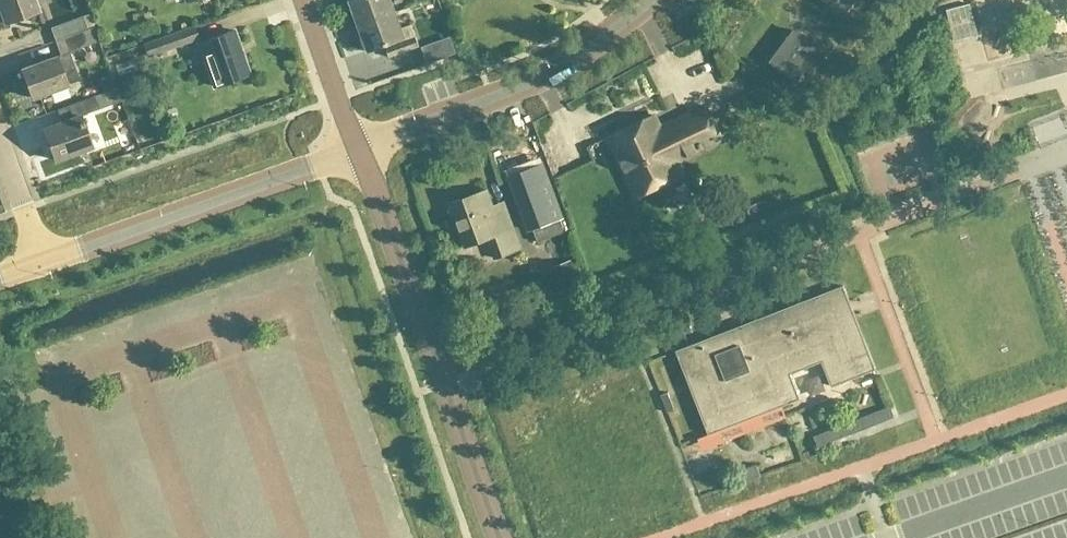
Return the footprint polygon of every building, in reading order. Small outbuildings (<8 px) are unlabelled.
[(4,25),(38,12),(33,0),(0,0),(0,14),(4,25)] [(394,14),(389,0),(352,0),(350,1),(359,26),(394,14)] [(843,15),(854,0),(824,0),(843,15)] [(394,14),(359,26),(369,52),(384,46),(388,59),(419,48),(411,26),(400,30),(394,14)] [(54,44),(90,31),(89,30),(86,31),(81,17),(49,29),(54,44)] [(191,27),(141,46),(146,59),(198,41),(191,27)] [(90,31),(54,44),(59,57),(68,54),(94,44),(90,31)] [(793,31),(770,62),(801,86),(824,55),(793,31)] [(233,33),(198,45),(214,88),(248,76),(233,33)] [(427,62),(444,56),(439,43),(422,49),(427,62)] [(964,55),(970,82),(983,78),(976,52),(964,55)] [(56,59),(21,72),(32,100),(66,87),(66,86),(77,82),(71,65),(60,69),(56,59)] [(135,71),(132,61),(114,68),(117,77),(135,71)] [(93,98),(56,112),(61,124),(43,131),(55,162),(91,149),(79,118),(98,111),(120,103),(115,89),(93,98)] [(654,117),(606,140),(635,199),(682,176),(676,164),(721,142),(705,107),(659,129),(654,117)] [(138,150),(127,121),(113,126),(124,155),(138,150)] [(565,233),(560,220),(562,219),(543,165),(508,178),(528,231),(530,231),(535,244),(565,233)] [(487,191),(448,205),(464,248),(486,240),(494,260),(520,250),(503,204),(493,207),(487,191)] [(546,270),(556,295),(583,286),(573,260),(546,270)] [(675,352),(708,436),(799,400),(789,375),(821,362),(831,388),(875,371),(842,287),(675,352)] [(658,397),(665,415),(672,412),(665,394),(658,397)] [(888,408),(811,438),(816,449),(892,419),(888,408)] [(741,485),(759,478),(755,466),(736,473),(741,485)]
